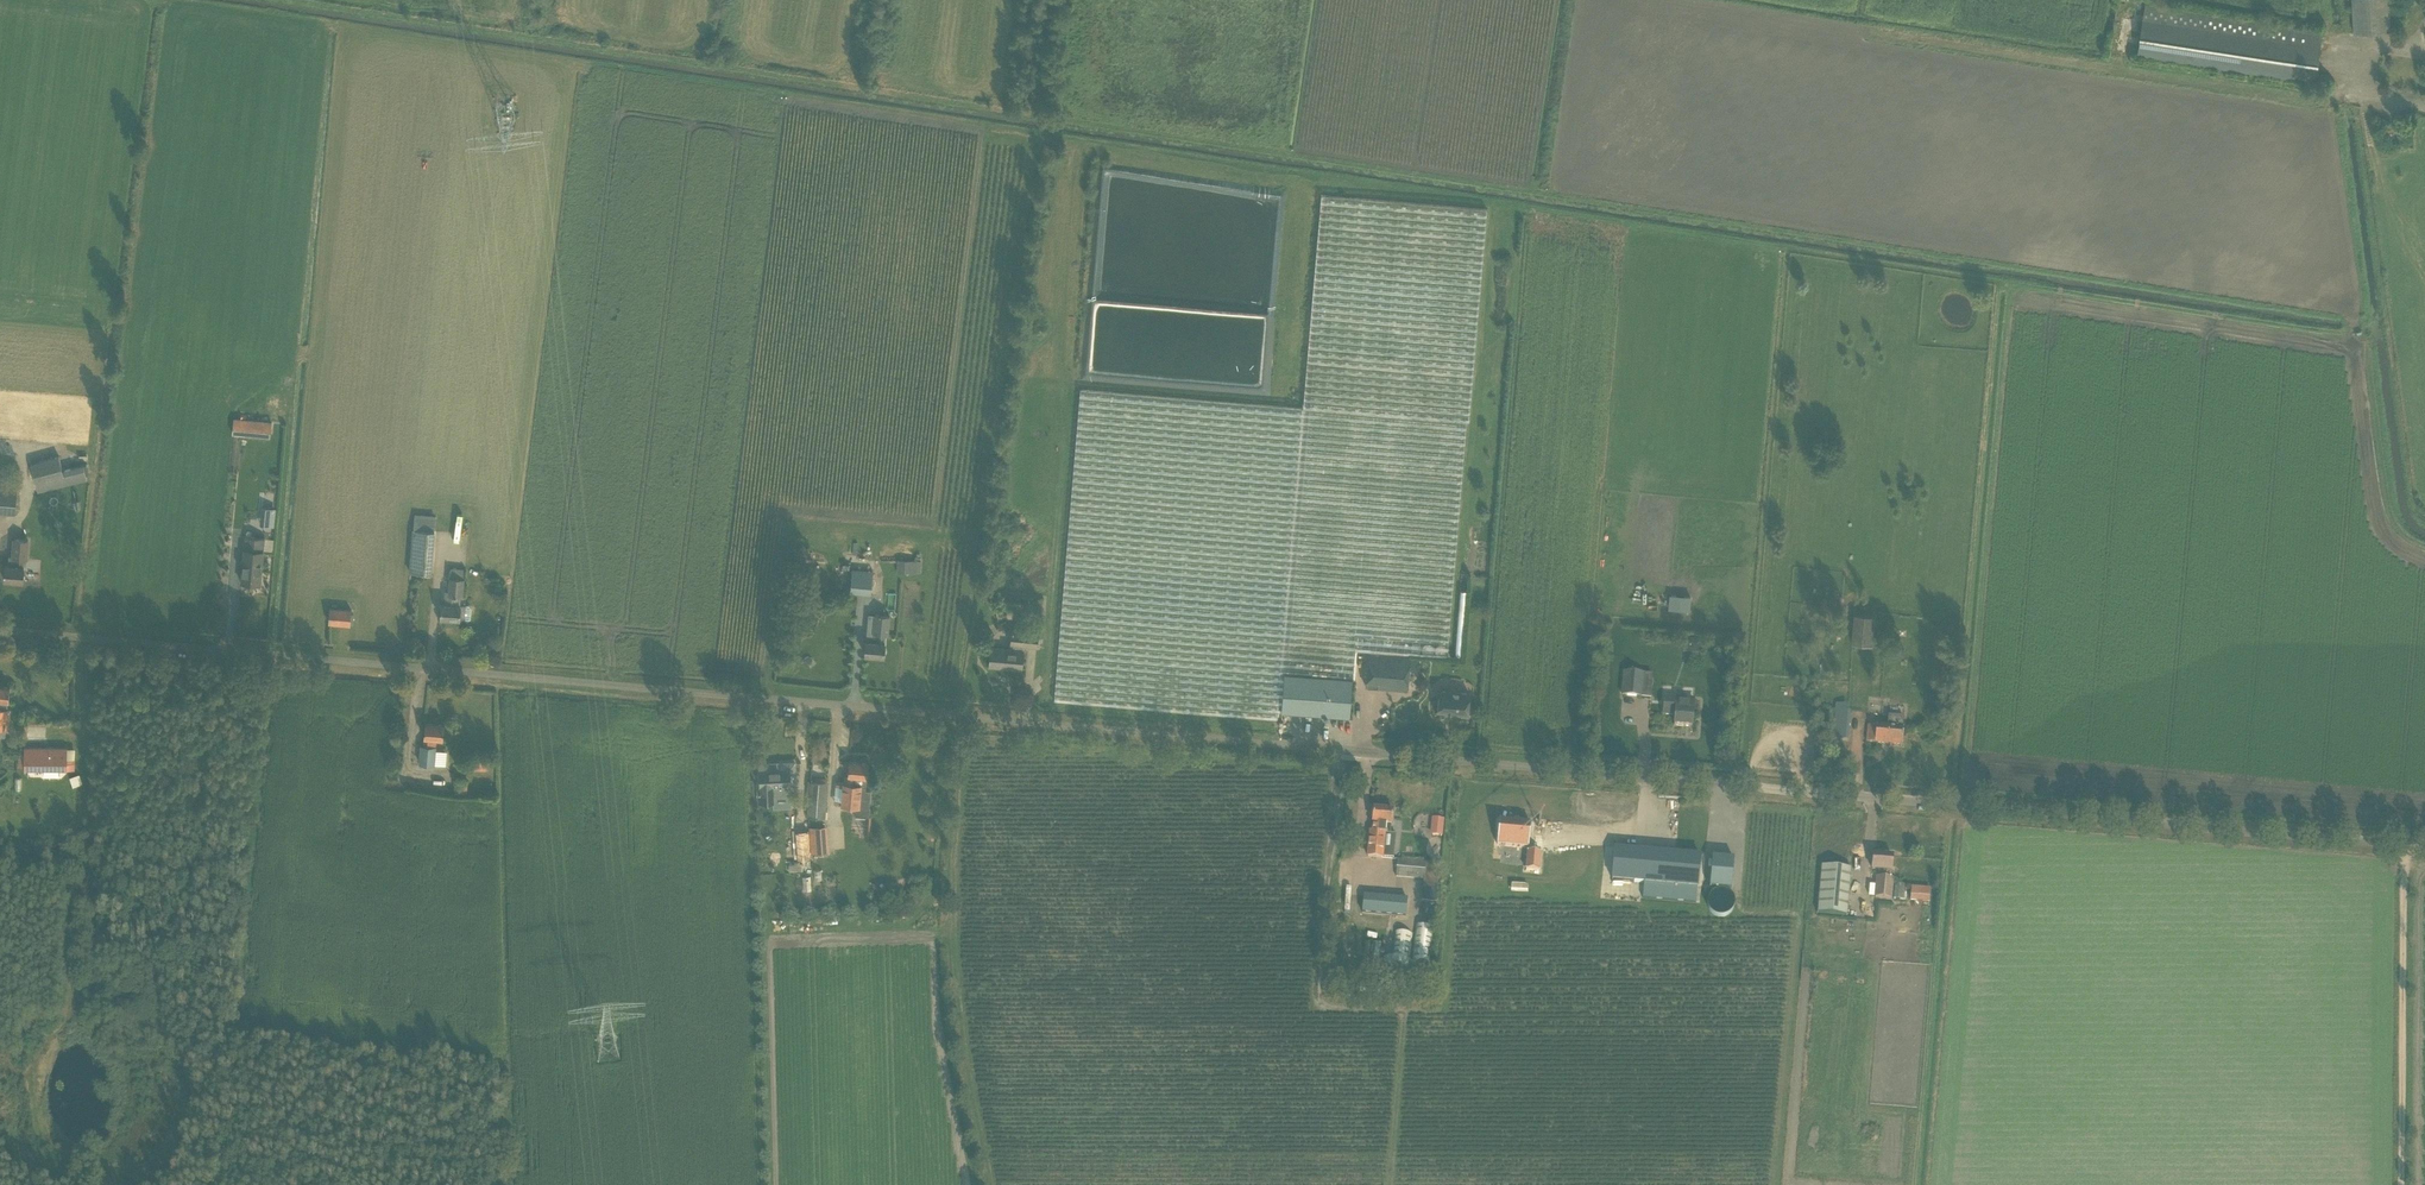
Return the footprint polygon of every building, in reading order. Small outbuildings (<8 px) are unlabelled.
[(2398,13),(2397,0),(2352,0),(2354,33),(2391,31),(2390,14),(2398,13)] [(2316,82),(2323,30),(2146,3),(2137,54),(2316,82)] [(1277,711),(1282,711),(1285,671),(1352,677),(1354,650),(1410,655),(1447,658),(1466,422),(1469,422),(1487,209),(1321,195),(1303,408),(1080,389),(1054,701),(1277,719),(1277,711)] [(234,419),(232,433),(270,437),(271,423),(234,419)] [(87,465),(83,466),(63,471),(59,456),(31,463),(34,476),(38,492),(87,480),(86,475),(89,474),(87,465)] [(239,461),(233,458),(229,466),(235,470),(239,461)] [(15,514),(17,492),(0,490),(0,513),(15,514)] [(274,526),(276,509),(262,507),(260,525),(274,526)] [(413,530),(410,573),(431,574),(434,531),(413,530)] [(262,562),(264,538),(246,536),(244,560),(243,560),(241,583),(260,584),(262,562)] [(5,565),(4,580),(23,581),(24,567),(24,559),(27,559),(28,540),(14,539),(13,557),(9,557),(8,566),(5,565)] [(909,561),(897,561),(897,573),(909,573),(909,561)] [(853,569),(850,592),(870,594),(873,571),(853,569)] [(442,604),(440,618),(465,620),(467,621),(470,618),(471,608),(468,605),(466,605),(466,606),(460,605),(460,597),(463,597),(464,579),(450,578),(449,596),(453,596),(452,605),(442,604)] [(330,609),(329,623),(350,625),(351,610),(330,609)] [(1855,614),(1852,643),(1873,645),(1876,616),(1855,614)] [(866,641),(865,655),(884,656),(885,642),(884,642),(885,634),(887,634),(889,616),(875,615),(873,632),(870,632),(869,641),(866,641)] [(991,647),(989,666),(1021,669),(1023,650),(1022,650),(1022,646),(1037,647),(1038,633),(1012,630),(1011,644),(1010,649),(991,647)] [(1684,639),(1683,653),(1698,654),(1699,640),(1684,639)] [(1368,654),(1365,686),(1407,690),(1410,657),(1368,654)] [(1282,711),(1349,717),(1352,677),(1285,671),(1282,711)] [(1623,696),(1642,698),(1644,674),(1625,672),(1623,696)] [(10,687),(0,686),(0,728),(6,729),(9,729),(9,725),(10,713),(10,709),(8,709),(6,709),(7,701),(9,701),(10,687)] [(1446,714),(1467,716),(1469,693),(1439,691),(1437,711),(1446,711),(1446,714)] [(1675,716),(1674,725),(1692,727),(1693,711),(1694,699),(1665,697),(1663,715),(1675,716)] [(1902,745),(1904,728),(1904,718),(1889,717),(1888,727),(1876,726),(1869,725),(1867,742),(1875,743),(1902,745)] [(1848,740),(1849,723),(1835,721),(1833,739),(1848,740)] [(443,739),(444,725),(425,723),(424,737),(425,737),(424,746),(421,745),(420,764),(434,765),(436,738),(443,739)] [(24,770),(67,771),(67,748),(24,747),(24,754),(24,768),(24,770)] [(866,790),(867,777),(868,763),(849,761),(848,775),(848,784),(845,783),(843,806),(852,807),(852,812),(855,816),(865,817),(870,813),(870,808),(869,807),(870,791),(866,790)] [(773,786),(790,785),(789,773),(794,773),(794,763),(760,764),(761,785),(758,785),(759,797),(774,797),(773,786)] [(455,779),(455,793),(467,793),(467,779),(455,779)] [(825,818),(827,782),(810,781),(807,817),(825,818)] [(1391,834),(1392,825),(1393,811),(1374,809),(1373,823),(1373,832),(1370,831),(1368,857),(1394,859),(1396,834),(1391,834)] [(1442,836),(1444,819),(1430,817),(1429,835),(1442,836)] [(1527,825),(1496,822),(1494,846),(1525,848),(1527,825)] [(808,831),(795,832),(797,859),(810,858),(808,831)] [(1700,856),(1615,849),(1612,880),(1698,887),(1700,856)] [(1523,871),(1535,872),(1537,854),(1525,854),(1523,871)] [(1893,857),(1874,855),(1872,869),(1879,870),(1878,878),(1877,878),(1875,897),(1891,898),(1893,879),(1890,879),(1890,871),(1891,871),(1893,857)] [(1718,858),(1715,889),(1736,891),(1739,860),(1718,858)] [(1425,879),(1426,863),(1398,860),(1396,876),(1425,879)] [(1847,916),(1851,869),(1821,866),(1817,913),(1847,916)] [(1929,901),(1930,889),(1911,888),(1910,900),(1929,901)] [(1364,894),(1362,912),(1405,916),(1407,898),(1364,894)] [(1433,927),(1416,925),(1411,961),(1429,963),(1433,927)] [(1412,934),(1395,932),(1393,957),(1383,956),(1380,988),(1406,991),(1412,934)]
